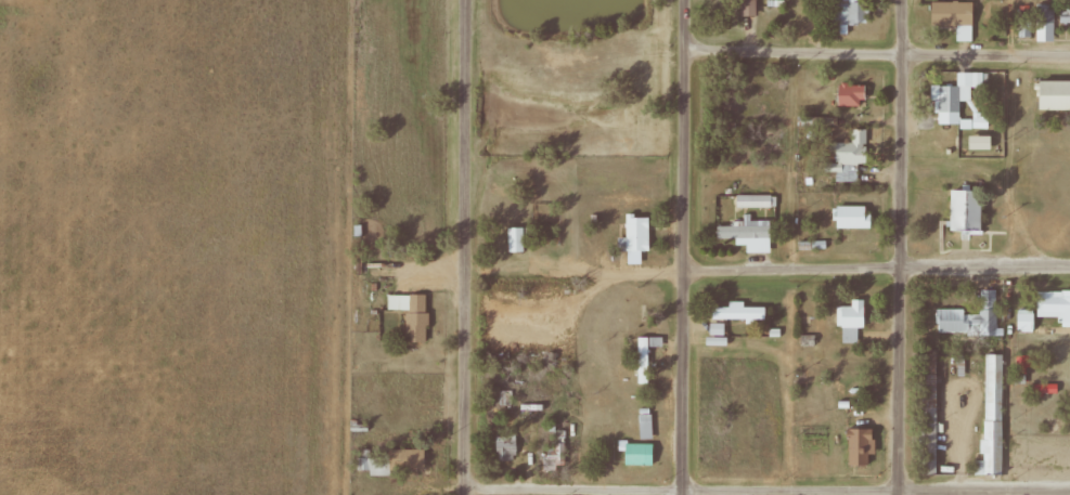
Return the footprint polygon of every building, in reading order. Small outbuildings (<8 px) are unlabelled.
[(739,17),(739,0),(763,0),(763,15),(739,17)] [(834,38),(854,39),(854,27),(871,27),(871,0),(834,0),(834,38)] [(936,2),(937,28),(962,29),(961,41),(977,42),(977,2),(936,2)] [(1041,41),(1059,41),(1059,24),(1069,24),(1069,5),(1042,5),(1041,41)] [(961,73),(962,84),(936,86),(934,125),(963,125),(963,131),(992,130),(992,114),(979,113),(979,119),(965,119),(965,103),(976,103),(976,89),(987,89),(988,74),(961,73)] [(1043,112),(1069,112),(1069,82),(1043,82),(1043,112)] [(841,86),(841,108),(872,109),(873,88),(841,86)] [(855,130),(855,142),(825,144),(826,172),(840,173),(840,184),(862,183),(861,165),(873,165),(873,130),(855,130)] [(974,138),(974,152),(995,152),(995,138),(974,138)] [(954,190),(954,232),(984,233),(985,191),(954,190)] [(742,194),(740,208),(775,209),(775,195),(742,194)] [(840,207),(840,230),(875,230),(874,216),(869,216),(868,207),(840,207)] [(629,212),(654,213),(654,251),(630,251),(629,212)] [(775,221),(776,253),(752,255),(752,246),(742,246),(740,239),(721,238),(721,226),(738,227),(737,221),(775,221)] [(514,227),(515,255),(539,255),(539,227),(514,227)] [(830,242),(830,250),(802,250),(802,242),(830,242)] [(940,309),(939,334),(1001,335),(1002,289),(982,288),(981,309),(940,309)] [(1060,326),(1069,327),(1069,291),(1036,290),(1035,316),(1060,317),(1060,326)] [(413,295),(411,342),(429,342),(430,295),(413,295)] [(709,337),(709,344),(731,344),(730,321),(769,321),(769,307),(749,307),(748,301),(735,301),(733,307),(714,307),(716,323),(712,323),(712,337),(709,337)] [(841,307),(840,328),(847,327),(847,343),(863,343),(863,325),(867,325),(867,301),(856,301),(856,308),(841,307)] [(1020,313),(1020,333),(1036,333),(1036,313),(1020,313)] [(773,328),(773,338),(785,338),(785,328),(773,328)] [(805,335),(805,346),(820,347),(821,335),(805,335)] [(661,337),(636,337),(636,365),(648,365),(648,346),(662,345),(661,337)] [(642,338),(643,386),(654,386),(653,338),(642,338)] [(989,355),(990,458),(976,458),(977,479),(1007,478),(1006,355),(989,355)] [(1019,355),(1019,385),(1031,383),(1031,370),(1044,370),(1043,356),(1019,355)] [(921,356),(920,476),(941,476),(942,356),(921,356)] [(956,357),(956,375),(969,375),(969,357),(956,357)] [(1040,383),(1040,395),(1061,396),(1062,385),(1040,383)] [(526,403),(524,411),(546,412),(549,405),(526,403)] [(638,438),(650,438),(649,408),(637,408),(638,438)] [(851,429),(851,469),(877,469),(877,430),(851,429)] [(495,460),(515,460),(515,434),(495,434),(495,460)] [(550,439),(550,467),(569,466),(569,438),(550,439)] [(629,440),(629,466),(660,466),(660,441),(629,440)] [(360,450),(361,479),(395,478),(395,471),(431,470),(430,448),(360,450)]
